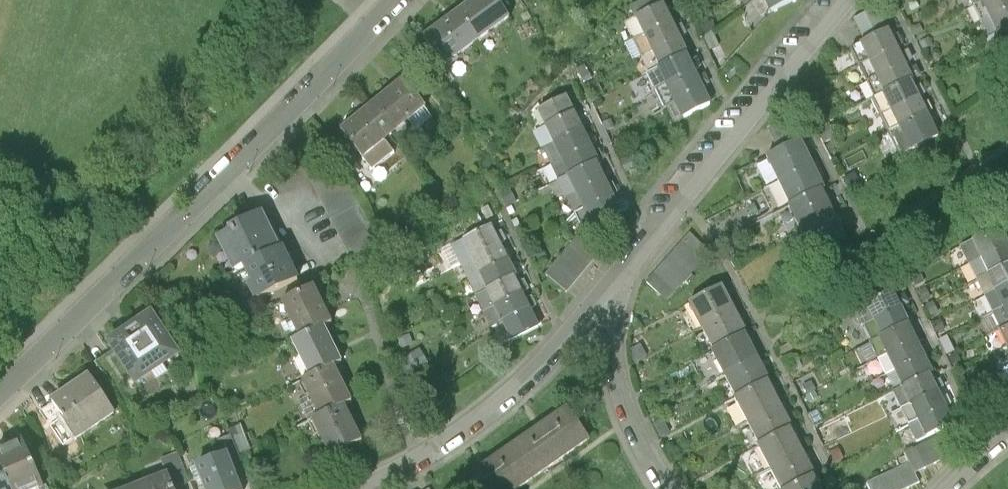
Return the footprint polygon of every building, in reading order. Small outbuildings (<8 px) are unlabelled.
[(452,12),(477,43),(511,16),(498,0),(466,0),(452,12)] [(662,0),(634,15),(642,33),(670,18),(662,0)] [(765,16),(794,0),(758,0),(765,16)] [(973,8),(989,0),(969,0),(973,8)] [(991,19),(1007,11),(1007,0),(989,0),(973,8),(982,24),(991,19)] [(854,21),(865,44),(887,34),(881,21),(890,17),(884,6),(854,21)] [(982,24),(990,40),(1007,31),(1007,11),(991,19),(982,24)] [(477,43),(452,12),(421,36),(446,68),(477,43)] [(679,35),(670,18),(642,33),(650,50),(679,35)] [(995,57),(1007,51),(1007,31),(990,40),(987,41),(995,57)] [(898,49),(890,32),(887,34),(865,44),(861,46),(869,62),(898,49)] [(687,53),(679,35),(650,50),(659,68),(687,53)] [(905,66),(898,49),(869,62),(877,79),(905,66)] [(1004,74),(1007,72),(1007,51),(995,57),(1004,74)] [(695,71),(687,53),(659,68),(667,86),(695,71)] [(912,80),(905,66),(877,79),(883,94),(911,81),(912,80)] [(703,88),(695,71),(667,86),(675,103),(703,88)] [(403,77),(370,102),(393,133),(426,108),(403,77)] [(918,97),(911,81),(883,94),(881,95),(888,111),(918,97)] [(711,106),(703,88),(675,103),(683,121),(711,106)] [(926,114),(918,97),(888,111),(896,128),(926,114)] [(393,133),(370,102),(338,126),(361,157),(393,133)] [(541,127),(550,143),(581,127),(573,111),(541,127)] [(934,130),(926,114),(896,128),(904,144),(934,130)] [(768,130),(779,153),(799,143),(801,142),(789,119),(768,130)] [(550,143),(558,159),(589,143),(581,127),(550,143)] [(558,159),(566,175),(597,158),(589,143),(558,159)] [(812,167),(799,143),(779,153),(767,159),(779,183),(812,167)] [(566,175),(574,190),(605,174),(597,158),(566,175)] [(823,190),(812,167),(779,183),(790,205),(823,190)] [(574,190),(582,206),(614,190),(605,174),(574,190)] [(582,206),(591,222),(622,206),(614,190),(582,206)] [(834,214),(823,190),(790,205),(801,229),(834,214)] [(229,267),(238,262),(276,241),(261,204),(215,235),(229,267)] [(845,238),(834,214),(801,229),(812,253),(845,238)] [(455,242),(463,259),(499,241),(491,224),(455,242)] [(971,265),(1007,246),(1007,245),(1000,230),(963,249),(971,265)] [(688,233),(646,283),(665,299),(709,252),(688,233)] [(579,236),(546,276),(566,293),(599,253),(579,236)] [(276,241),(238,262),(253,299),(299,272),(282,238),(276,241)] [(463,259),(471,276),(508,258),(499,241),(463,259)] [(971,265),(979,281),(1007,267),(1007,246),(971,265)] [(471,276),(479,292),(516,275),(508,258),(471,276)] [(988,297),(1007,287),(1007,267),(979,281),(988,297)] [(479,292),(488,309),(524,292),(516,275),(479,292)] [(280,298),(298,333),(323,319),(331,315),(314,280),(280,298)] [(702,326),(735,308),(722,284),(689,302),(702,326)] [(1007,307),(1007,287),(988,297),(996,313),(1007,307)] [(875,319),(901,306),(893,290),(867,303),(875,319)] [(488,309),(496,326),(532,309),(524,292),(488,309)] [(901,306),(875,319),(883,335),(908,322),(901,306)] [(996,313),(1004,330),(1007,328),(1007,307),(996,313)] [(735,308),(702,326),(714,348),(746,332),(747,331),(735,308)] [(496,326),(504,343),(540,326),(532,309),(496,326)] [(146,313),(107,341),(132,373),(169,349),(146,313)] [(290,337),(307,371),(332,357),(339,353),(323,319),(298,333),(290,337)] [(908,322),(883,335),(890,351),(916,338),(908,322)] [(725,372),(758,354),(746,332),(714,348),(713,349),(725,372)] [(890,351),(898,367),(924,354),(916,338),(890,351)] [(758,354),(725,372),(737,395),(768,378),(770,377),(758,354)] [(932,370),(924,354),(898,367),(906,383),(928,372),(932,370)] [(317,412),(343,399),(350,395),(332,357),(307,371),(299,375),(317,412)] [(50,400),(37,410),(60,443),(113,409),(83,367),(47,393),(50,400)] [(902,384),(911,402),(937,389),(928,372),(906,383),(902,384)] [(747,419),(781,401),(768,378),(737,395),(735,396),(747,419)] [(919,419),(945,406),(937,389),(911,402),(919,419)] [(599,434),(573,398),(519,437),(545,472),(599,434)] [(359,439),(343,399),(317,412),(310,415),(326,456),(359,439)] [(781,401),(747,419),(760,442),(791,426),(793,425),(781,401)] [(945,406),(919,419),(927,436),(953,424),(945,406)] [(757,444),(770,468),(803,450),(791,426),(760,442),(757,444)] [(519,437),(466,475),(476,488),(522,488),(545,472),(519,437)] [(907,464),(912,474),(949,456),(940,437),(903,454),(907,464)] [(0,458),(0,470),(10,488),(28,488),(41,482),(23,446),(0,458)] [(193,461),(202,488),(239,488),(226,450),(193,461)] [(803,450),(770,468),(781,488),(787,488),(813,476),(816,474),(803,450)] [(866,484),(868,488),(909,488),(917,485),(912,474),(907,464),(866,484)] [(131,482),(133,488),(173,488),(167,468),(131,482)] [(0,470),(0,488),(10,488),(0,470)] [(813,476),(787,488),(820,488),(813,476)]
